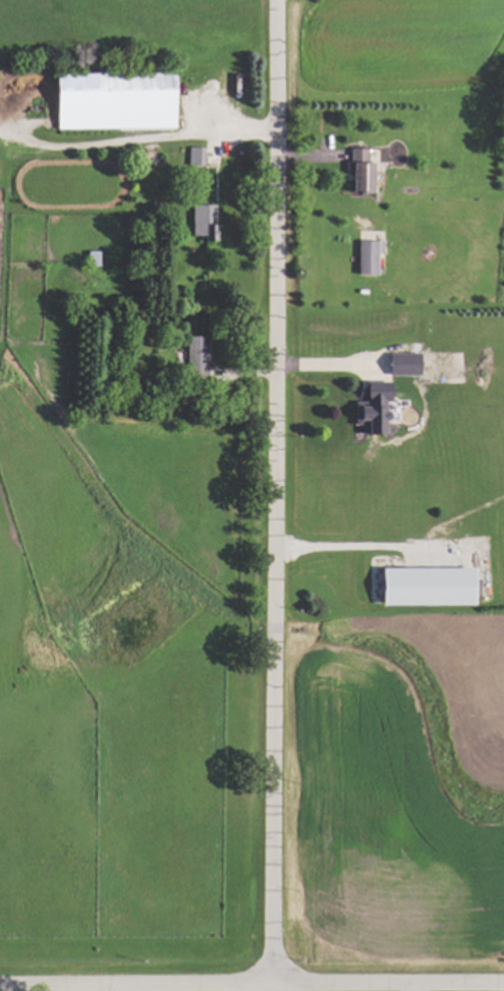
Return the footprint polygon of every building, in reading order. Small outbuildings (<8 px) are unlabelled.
[(173,128),(171,73),(51,75),(52,131),(173,128)] [(202,148),(187,148),(186,167),(202,167),(202,148)] [(346,149),(347,193),(367,192),(365,148),(346,149)] [(189,237),(204,236),(204,242),(214,242),(213,205),(188,206),(189,237)] [(374,254),(380,255),(381,241),(355,241),(354,276),(374,276),(374,254)] [(185,337),(185,380),(205,380),(206,337),(185,337)] [(415,377),(415,354),(385,354),(384,376),(415,377)] [(389,383),(360,383),(359,408),(352,408),(351,427),(361,427),(360,436),(381,437),(382,402),(388,403),(389,383)] [(375,570),(376,607),(470,606),(470,569),(375,570)]
